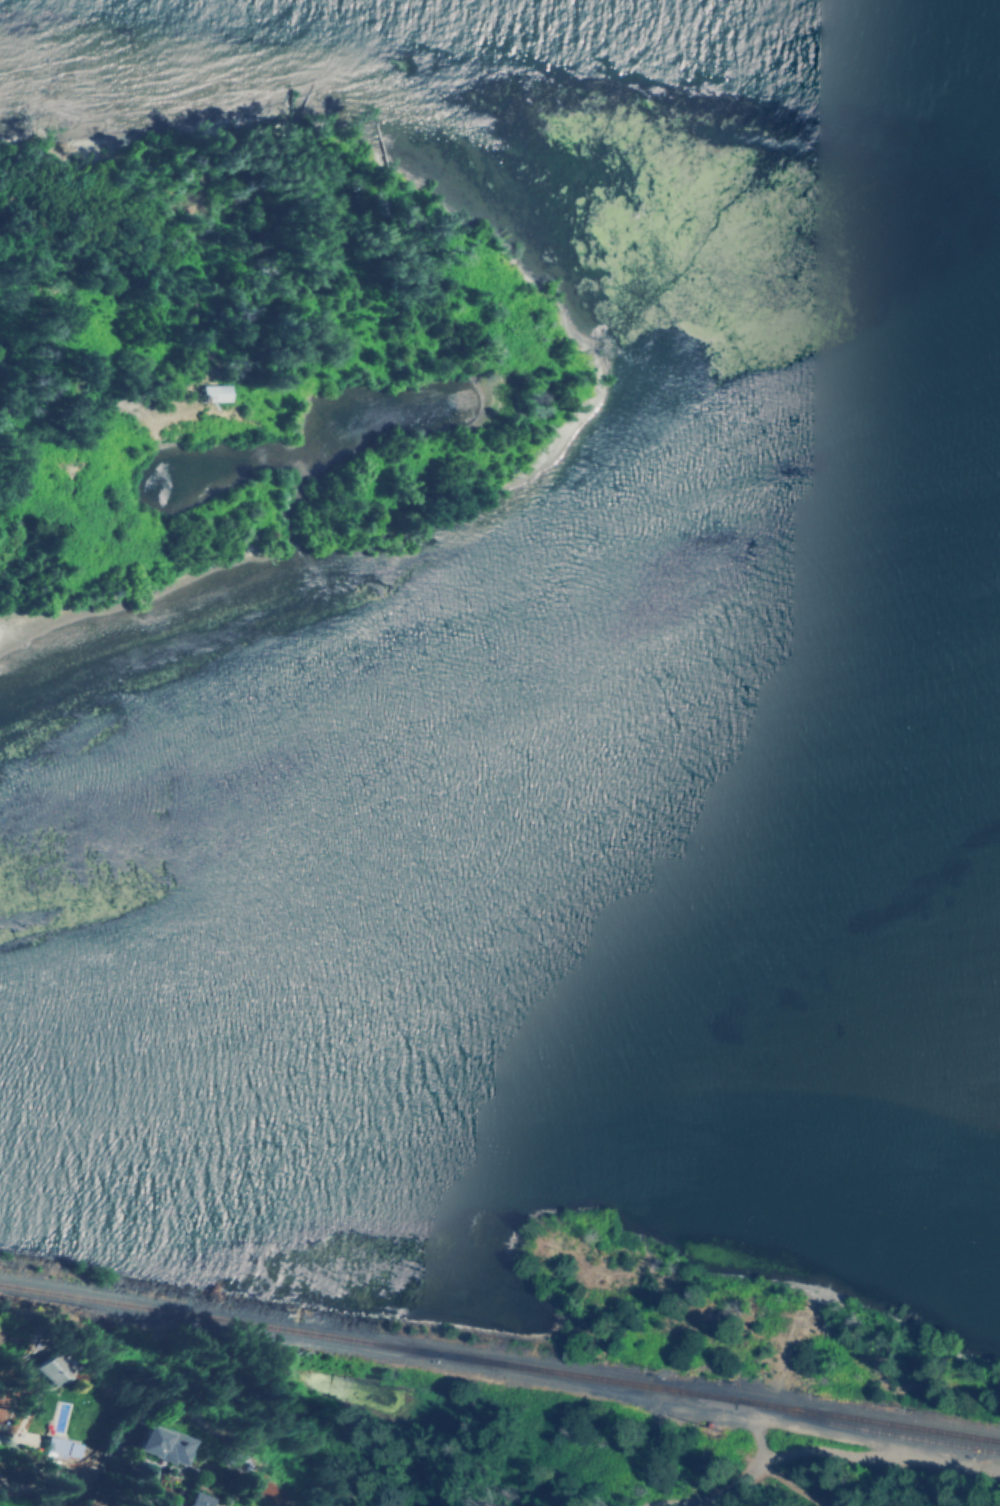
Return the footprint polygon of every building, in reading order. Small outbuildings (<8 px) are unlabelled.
[(203,387),(228,384),(229,401),(205,403),(203,387)] [(60,1371),(36,1354),(27,1367),(51,1384),(60,1371)] [(135,1448),(184,1466),(194,1440),(144,1422),(135,1448)] [(45,1452),(78,1456),(80,1441),(46,1437),(45,1452)] [(211,1497),(192,1489),(186,1505),(208,1505),(211,1497)]
